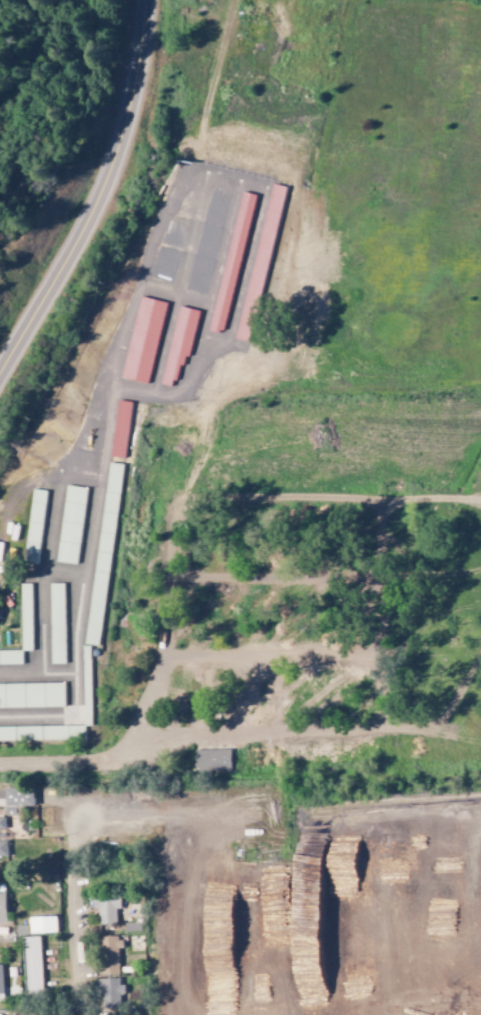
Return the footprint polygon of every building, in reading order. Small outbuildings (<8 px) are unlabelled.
[(86,644),(100,646),(121,464),(107,463),(86,644)] [(87,487),(66,485),(56,561),(77,564),(87,487)] [(37,564),(46,491),(32,489),(23,562),(37,564)] [(21,651),(32,650),(30,583),(19,584),(21,651)] [(63,583),(49,583),(51,664),(65,664),(63,583)] [(22,664),(22,650),(0,650),(0,664),(22,664)] [(62,725),(92,724),(90,657),(82,658),(84,706),(61,706),(62,725)] [(64,707),(64,682),(0,683),(0,708),(64,707)] [(0,727),(0,741),(84,739),(84,725),(0,727)] [(229,749),(194,750),(194,771),(230,770),(229,749)] [(33,789),(5,788),(5,815),(16,815),(16,805),(33,805),(33,789)] [(17,858),(16,842),(1,843),(1,831),(6,831),(5,818),(0,818),(0,859),(17,858)] [(119,898),(98,899),(99,924),(116,923),(115,908),(120,908),(119,898)] [(29,934),(57,932),(56,916),(29,917),(29,934)] [(125,932),(140,931),(139,922),(124,923),(125,932)] [(13,942),(13,928),(0,928),(0,942),(13,942)] [(24,937),(26,993),(42,992),(40,936),(24,937)] [(118,974),(117,948),(120,948),(120,936),(99,936),(99,974),(118,974)] [(100,979),(101,1008),(120,1007),(119,994),(122,994),(121,978),(100,979)]
